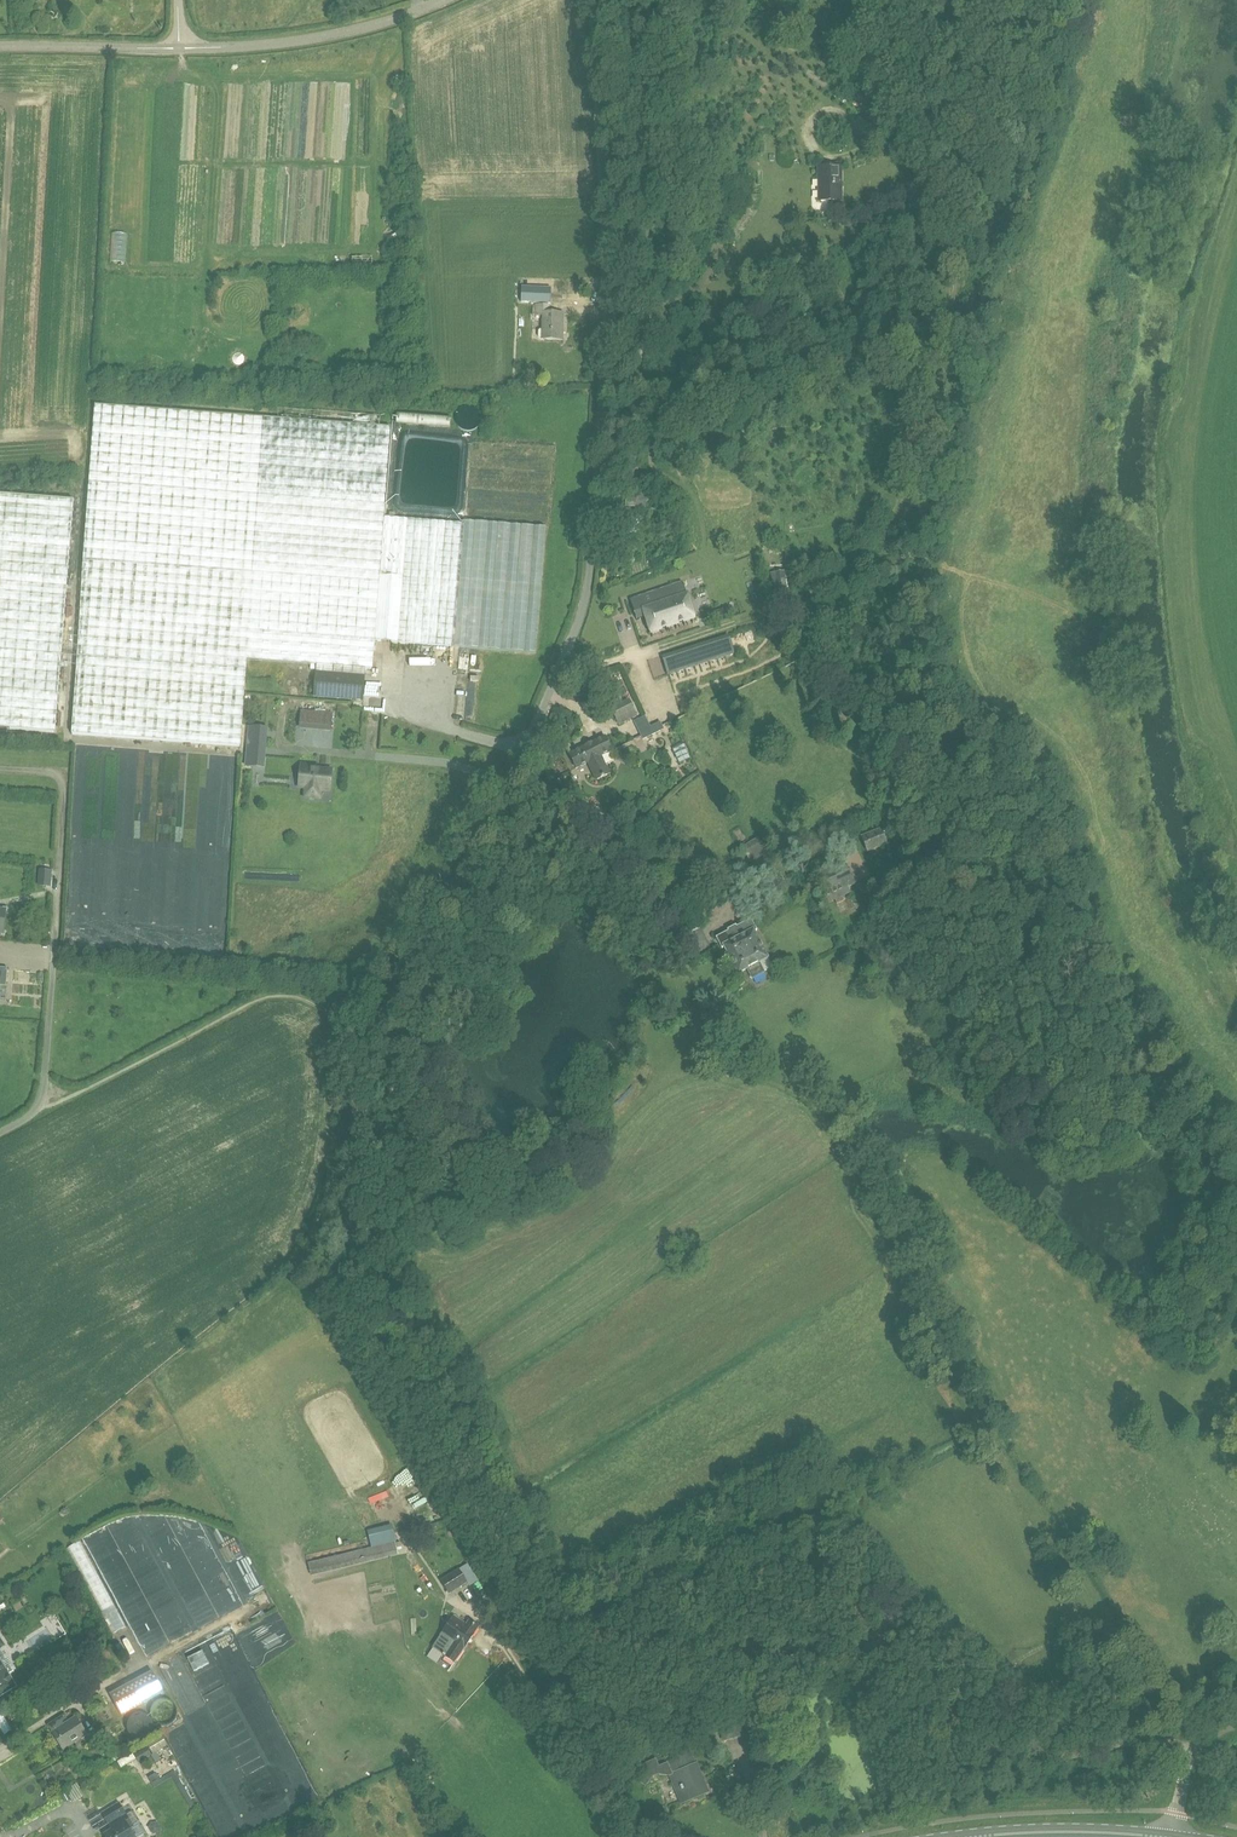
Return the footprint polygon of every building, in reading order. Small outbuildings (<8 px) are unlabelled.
[(872,129),(883,129),(883,110),(872,110),(872,129)] [(818,174),(818,202),(840,202),(840,174),(839,174),(839,168),(831,167),(831,170),(820,169),(820,174),(818,174)] [(550,287),(521,286),(521,302),(550,303),(550,287)] [(533,305),(532,314),(543,315),(542,330),(540,330),(538,331),(538,337),(540,338),(562,339),(563,313),(549,312),(549,305),(533,305)] [(96,401),(80,629),(78,653),(73,730),(241,743),(248,656),(373,665),(375,637),(399,639),(453,643),(537,649),(546,523),(465,517),(462,519),(384,513),(392,423),(96,401)] [(455,418),(455,419),(455,420),(456,421),(456,422),(456,423),(457,425),(458,427),(459,428),(461,429),(462,429),(464,430),(465,431),(467,431),(469,431),(470,431),(472,431),(474,430),(476,428),(477,427),(478,427),(479,425),(479,424),(480,423),(480,422),(481,421),(481,419),(481,418),(481,417),(480,415),(480,414),(480,413),(479,411),(478,410),(477,409),(476,408),(474,407),(472,406),(471,406),(470,405),(467,405),(466,405),(465,406),(463,407),(461,407),(460,408),(459,409),(458,410),(457,411),(457,412),(456,413),(456,414),(455,415),(455,416),(455,418)] [(602,488),(614,490),(616,471),(604,470),(602,488)] [(627,487),(624,507),(645,509),(647,489),(627,487)] [(54,737),(74,500),(0,494),(0,733),(54,737)] [(664,498),(657,495),(652,506),(659,509),(664,498)] [(770,573),(774,599),(788,597),(785,571),(770,573)] [(666,587),(658,590),(629,599),(636,619),(645,617),(651,633),(694,619),(681,582),(666,587)] [(664,656),(670,674),(733,654),(728,637),(664,656)] [(312,697),(363,701),(365,676),(314,671),(312,697)] [(610,707),(619,726),(637,716),(628,698),(610,707)] [(650,727),(640,732),(643,739),(663,729),(660,722),(650,727)] [(245,755),(264,756),(266,728),(248,726),(245,755)] [(569,753),(576,768),(587,763),(595,780),(609,773),(600,756),(611,750),(604,736),(569,753)] [(684,742),(679,744),(673,747),(680,762),(687,758),(691,757),(684,742)] [(108,773),(108,750),(95,750),(95,773),(108,773)] [(305,787),(304,797),(320,798),(321,789),(330,790),(331,770),(316,768),(316,764),(301,763),(299,777),(306,778),(305,787)] [(327,804),(336,807),(339,799),(330,796),(327,804)] [(892,808),(875,813),(877,822),(895,817),(892,808)] [(861,836),(867,852),(887,844),(880,828),(861,836)] [(614,840),(618,839),(620,834),(617,831),(612,832),(611,836),(614,840)] [(741,847),(750,863),(768,853),(759,837),(741,847)] [(835,901),(844,896),(851,893),(849,887),(854,885),(843,860),(811,872),(824,906),(835,901)] [(51,872),(40,871),(39,886),(49,886),(51,872)] [(844,896),(835,901),(840,911),(849,907),(844,896)] [(728,931),(716,937),(722,948),(724,947),(738,973),(746,969),(751,979),(765,972),(764,971),(772,967),(753,931),(756,930),(750,919),(736,927),(735,925),(727,929),(728,931)] [(443,1521),(436,1523),(438,1532),(445,1530),(443,1521)] [(307,1563),(310,1576),(398,1554),(394,1536),(371,1542),(372,1547),(307,1563)] [(88,1577),(98,1572),(83,1541),(73,1546),(88,1577)] [(440,1580),(449,1594),(466,1583),(458,1569),(440,1580)] [(476,1574),(470,1577),(476,1589),(482,1586),(476,1574)] [(202,1586),(177,1600),(186,1617),(212,1602),(202,1586)] [(107,1610),(115,1606),(109,1592),(101,1595),(107,1610)] [(138,1610),(125,1617),(133,1631),(146,1624),(138,1610)] [(176,1614),(151,1627),(158,1640),(183,1627),(176,1614)] [(433,1647),(445,1655),(444,1656),(454,1663),(478,1627),(469,1621),(466,1624),(454,1615),(433,1647)] [(133,1633),(128,1635),(135,1648),(140,1646),(133,1633)] [(14,1674),(21,1671),(12,1653),(5,1656),(14,1674)] [(183,1667),(173,1653),(136,1677),(145,1692),(146,1693),(165,1681),(164,1680),(183,1667)] [(3,1693),(4,1695),(11,1690),(3,1676),(7,1674),(0,1662),(0,1695),(3,1693)] [(145,1692),(136,1677),(110,1694),(119,1709),(145,1692)] [(8,1709),(10,1714),(16,1710),(14,1705),(8,1709)] [(93,1713),(100,1725),(112,1718),(104,1705),(93,1713)] [(10,1714),(13,1719),(20,1715),(16,1710),(10,1714)] [(6,1733),(7,1733),(12,1729),(14,1728),(13,1727),(10,1721),(8,1722),(3,1713),(0,1715),(0,1723),(6,1733)] [(47,1725),(63,1750),(87,1734),(75,1716),(63,1724),(61,1721),(66,1718),(63,1714),(47,1725)] [(718,1723),(722,1742),(749,1735),(744,1714),(729,1717),(730,1721),(718,1723)] [(639,1781),(645,1786),(653,1775),(657,1773),(669,1775),(680,1803),(703,1794),(701,1791),(707,1789),(697,1763),(695,1764),(682,1734),(667,1741),(675,1760),(667,1763),(658,1766),(655,1759),(643,1764),(646,1771),(639,1781)] [(131,1751),(135,1758),(138,1763),(167,1746),(167,1745),(161,1735),(131,1751)] [(131,1751),(123,1756),(127,1763),(135,1758),(131,1751)] [(148,1779),(150,1783),(169,1772),(193,1811),(197,1808),(171,1766),(148,1779)] [(70,1800),(66,1793),(62,1795),(66,1802),(70,1800)] [(101,1813),(111,1830),(102,1835),(104,1836),(140,1836),(144,1834),(137,1822),(137,1820),(132,1812),(130,1811),(126,1815),(119,1803),(101,1813)]
